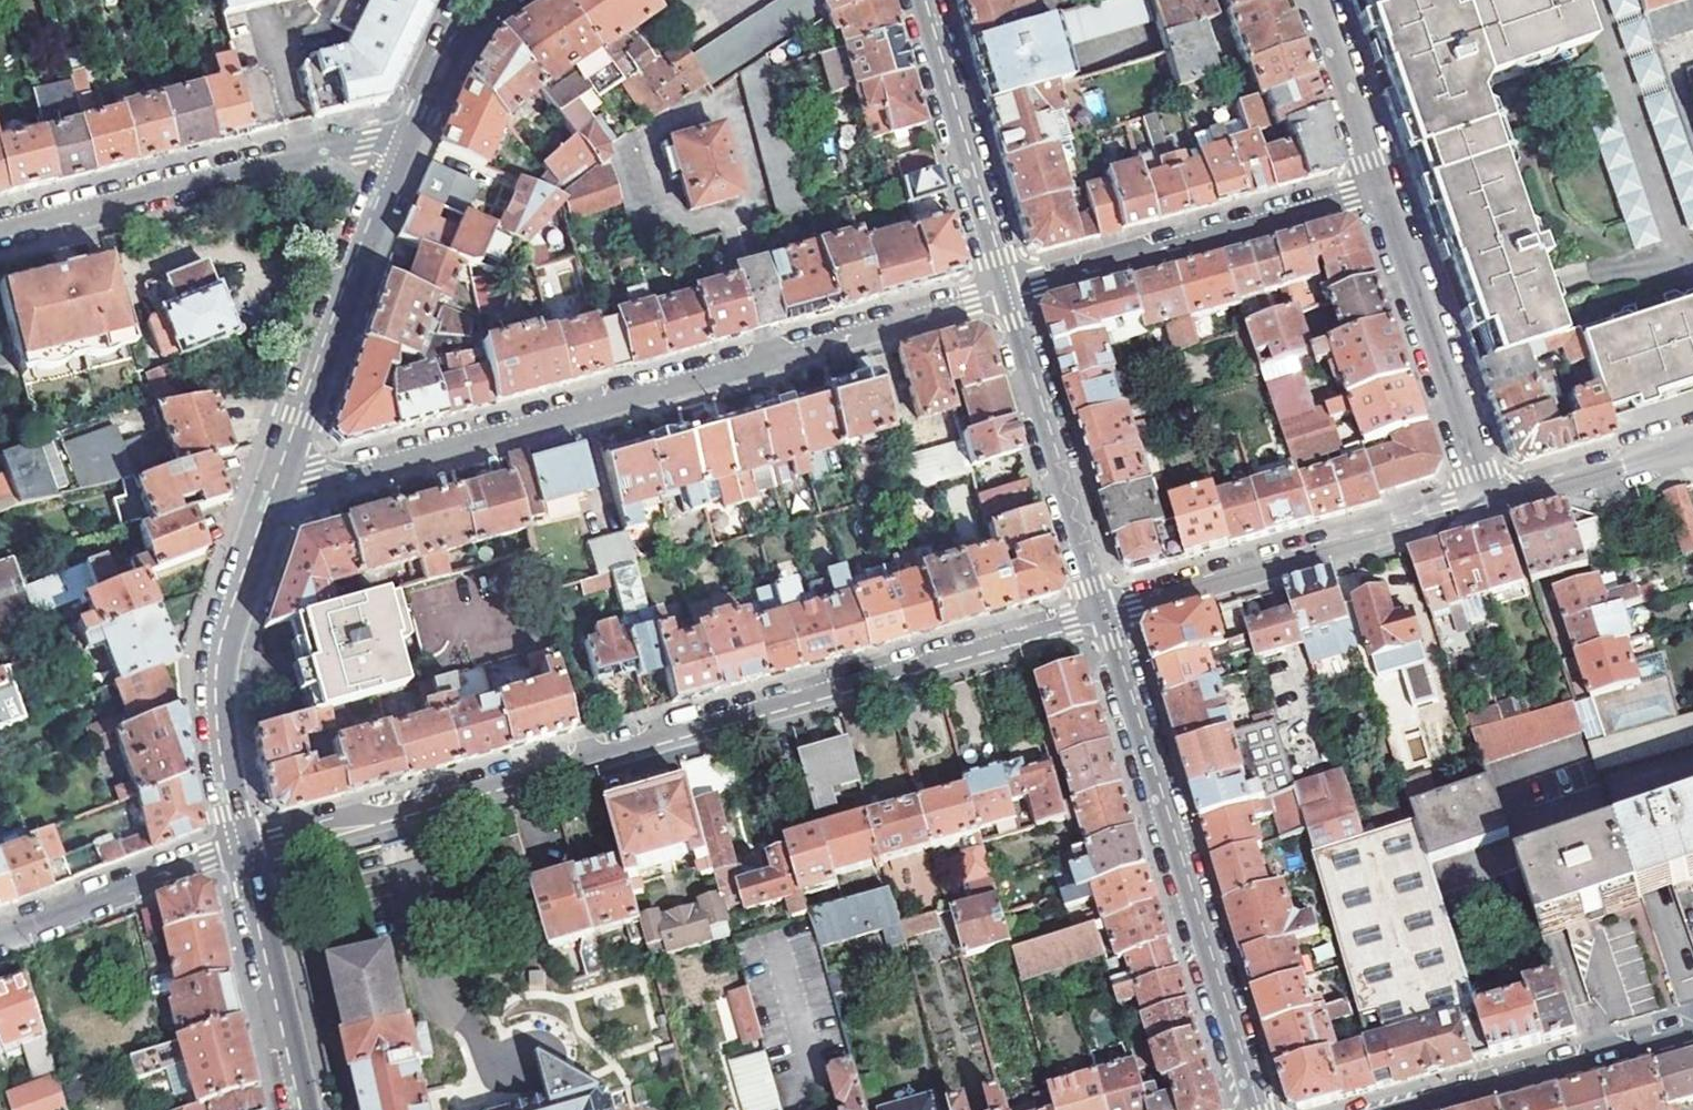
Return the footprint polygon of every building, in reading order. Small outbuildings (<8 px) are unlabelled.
[(221,15),(243,9),(281,0),(217,0),(221,15)] [(314,118),(387,100),(406,63),(433,6),(435,3),(436,0),(340,0),(329,22),(351,35),(343,50),(308,57),(302,67),(314,118)] [(562,0),(545,0),(544,1),(525,13),(505,27),(497,33),(540,88),(556,78),(572,66),(578,62),(596,51),(600,47),(562,0)] [(651,0),(562,0),(600,47),(596,51),(614,72),(650,122),(708,82),(691,58),(683,46),(668,57),(652,58),(655,48),(655,39),(653,33),(646,18),(658,10),(651,0)] [(666,22),(700,0),(651,0),(658,10),(666,22)] [(691,58),(708,82),(710,86),(820,13),(817,9),(829,0),(778,0),(691,58)] [(817,9),(820,13),(824,18),(830,15),(870,0),(829,0),(817,9)] [(830,15),(834,32),(842,31),(845,46),(898,31),(895,22),(888,0),(870,0),(830,15)] [(969,40),(1062,11),(1058,0),(958,0),(957,0),(959,8),(969,40)] [(987,103),(1055,84),(1070,79),(1060,46),(1156,18),(1149,0),(1098,0),(1062,11),(969,40),(978,71),(987,103)] [(1156,18),(1160,34),(1200,21),(1217,15),(1211,0),(1149,0),(1156,18)] [(1227,11),(1258,0),(1223,0),(1227,11)] [(1227,11),(1244,63),(1299,45),(1284,5),(1282,0),(1258,0),(1227,11)] [(1365,36),(1376,32),(1369,12),(1378,9),(1375,0),(1352,0),(1365,36)] [(1496,357),(1559,335),(1549,307),(1557,303),(1552,289),(1513,170),(1518,167),(1509,141),(1503,122),(1498,123),(1489,99),(1492,90),(1577,60),(1573,51),(1593,44),(1577,0),(1375,0),(1378,9),(1369,12),(1376,32),(1379,42),(1385,60),(1394,87),(1414,145),(1423,142),(1429,158),(1435,176),(1425,179),(1440,224),(1445,240),(1451,258),(1468,308),(1475,330),(1485,327),(1496,357)] [(1690,232),(1692,231),(1692,155),(1637,0),(1607,0),(1690,232)] [(1644,13),(1683,0),(1639,0),(1644,13)] [(1654,43),(1692,30),(1692,0),(1683,0),(1644,13),(1654,43)] [(241,12),(224,17),(233,48),(250,43),(241,12)] [(1202,77),(1217,72),(1200,21),(1160,34),(1176,86),(1183,83),(1202,77)] [(845,46),(835,50),(845,90),(857,87),(909,70),(901,42),(898,31),(845,46)] [(540,88),(497,33),(489,45),(470,73),(465,81),(503,122),(535,95),(539,99),(544,94),(540,88)] [(1368,46),(1374,64),(1385,60),(1379,42),(1368,46)] [(1299,45),(1244,63),(1257,95),(1262,93),(1308,77),(1306,69),(1299,45)] [(201,88),(214,143),(225,140),(249,135),(235,76),(229,46),(213,49),(220,79),(199,83),(201,88)] [(578,62),(595,86),(614,72),(596,51),(578,62)] [(780,217),(809,209),(766,57),(741,75),(780,217)] [(235,76),(249,135),(259,132),(278,127),(265,73),(256,69),(235,76)] [(70,81),(93,174),(125,166),(133,164),(121,111),(93,118),(81,70),(68,73),(70,81)] [(857,87),(864,113),(882,108),(889,133),(924,124),(909,70),(857,87)] [(1636,251),(1663,242),(1604,76),(1576,86),(1636,251)] [(1186,93),(1207,87),(1202,77),(1183,83),(1186,93)] [(1308,77),(1262,93),(1275,125),(1283,122),(1318,109),(1316,100),(1308,77)] [(609,146),(556,78),(540,88),(544,94),(577,138),(593,160),(600,168),(610,161),(607,148),(609,146)] [(83,176),(93,174),(70,81),(31,91),(40,131),(54,184),(83,176)] [(503,122),(465,81),(451,115),(438,145),(482,163),(494,138),(501,140),(503,136),(497,133),(503,122)] [(121,111),(133,164),(144,161),(174,154),(160,98),(157,83),(147,85),(150,101),(126,107),(125,100),(118,102),(121,111)] [(1051,143),(1070,137),(1055,84),(987,103),(991,118),(1002,157),(1051,143)] [(1383,91),(1431,228),(1440,224),(1425,179),(1435,176),(1429,158),(1423,142),(1414,145),(1394,87),(1383,91)] [(160,98),(174,154),(183,151),(214,143),(201,88),(160,98)] [(1253,96),(1235,102),(1246,134),(1252,132),(1264,128),(1253,96)] [(1321,118),(1318,109),(1283,122),(1305,179),(1331,172),(1337,162),(1321,118)] [(1161,135),(1154,113),(1144,116),(1160,169),(1142,175),(1156,219),(1163,217),(1185,211),(1161,135)] [(1282,185),(1305,179),(1283,122),(1275,125),(1264,128),(1252,132),(1273,188),(1282,185)] [(1226,140),(1220,123),(1190,133),(1195,148),(1214,203),(1222,201),(1244,195),(1226,140)] [(672,142),(690,209),(740,196),(721,128),(672,142)] [(8,195),(44,186),(54,184),(40,131),(0,142),(0,162),(8,195)] [(1214,203),(1195,148),(1180,154),(1172,131),(1161,135),(1185,211),(1208,205),(1214,203)] [(636,249),(638,256),(666,248),(633,132),(609,146),(607,148),(610,161),(622,202),(636,249)] [(1266,190),(1273,188),(1252,132),(1246,134),(1226,140),(1244,195),(1266,190)] [(557,181),(593,160),(577,138),(540,165),(546,170),(557,181)] [(1013,195),(1016,204),(1070,189),(1067,180),(1061,182),(1051,143),(1002,157),(1013,195)] [(930,146),(896,155),(903,183),(938,173),(930,146)] [(1142,175),(1136,159),(1104,170),(1106,178),(1121,229),(1147,222),(1156,219),(1142,175)] [(561,195),(567,219),(622,202),(610,161),(600,168),(561,195)] [(476,182),(430,164),(423,179),(415,196),(462,215),(465,207),(476,182)] [(546,170),(531,184),(547,190),(557,181),(546,170)] [(908,201),(943,191),(938,173),(903,183),(908,201)] [(1121,229),(1106,178),(1085,186),(1088,199),(1099,235),(1121,229)] [(526,241),(534,267),(549,263),(545,246),(532,234),(561,195),(547,190),(531,184),(519,179),(501,224),(478,215),(478,212),(465,207),(462,215),(492,229),(499,232),(524,243),(526,241)] [(1028,246),(1039,251),(1099,235),(1088,199),(1071,206),(1073,212),(1069,213),(1065,196),(1072,195),(1070,189),(1016,204),(1018,212),(1028,246)] [(407,216),(398,236),(414,243),(462,264),(467,267),(476,266),(492,229),(462,215),(415,196),(407,216)] [(959,275),(963,262),(950,216),(915,226),(930,282),(959,275)] [(1348,224),(1312,235),(1318,263),(1326,260),(1332,272),(1372,260),(1368,253),(1360,231),(1348,224)] [(901,290),(930,282),(915,226),(861,243),(876,296),(901,290)] [(495,243),(515,252),(524,243),(499,232),(495,243)] [(1300,312),(1318,305),(1315,296),(1309,299),(1304,281),(1322,277),(1318,263),(1312,235),(1302,237),(1282,243),(1296,301),(1300,312)] [(866,299),(876,296),(861,243),(859,236),(819,245),(835,308),(866,299)] [(1436,243),(1442,261),(1451,258),(1445,240),(1436,243)] [(414,243),(399,283),(445,304),(462,264),(414,243)] [(1296,301),(1282,243),(1261,248),(1254,250),(1267,294),(1282,291),(1288,304),(1296,301)] [(793,319),(835,308),(819,245),(764,260),(782,322),(793,319)] [(1267,294),(1254,250),(1233,256),(1226,258),(1240,301),(1267,294)] [(535,269),(546,298),(561,293),(555,277),(573,270),(568,256),(535,269)] [(22,382),(135,352),(111,257),(0,285),(0,300),(22,382)] [(1240,301),(1226,258),(1192,267),(1181,270),(1192,319),(1241,306),(1240,301)] [(774,324),(782,322),(764,260),(735,267),(735,273),(751,331),(774,324)] [(1335,300),(1380,286),(1377,278),(1372,260),(1332,272),(1328,276),(1332,289),(1324,292),(1327,302),(1335,300)] [(179,357),(236,335),(217,287),(215,287),(205,262),(165,278),(177,303),(160,309),(162,314),(149,317),(147,323),(161,357),(166,359),(176,352),(179,357)] [(482,279),(491,276),(476,266),(467,267),(470,281),(482,279)] [(1192,319),(1181,270),(1147,279),(1136,282),(1147,321),(1150,332),(1151,336),(1159,333),(1158,330),(1171,326),(1178,352),(1199,346),(1192,319)] [(742,333),(751,331),(735,273),(727,275),(729,279),(692,287),(693,294),(707,343),(742,333)] [(399,283),(383,276),(379,286),(372,308),(361,339),(399,354),(424,364),(432,368),(458,359),(470,355),(473,323),(443,310),(445,304),(399,283)] [(470,281),(479,320),(489,317),(482,279),(470,281)] [(623,365),(665,353),(649,301),(643,281),(637,283),(639,288),(625,290),(632,307),(618,310),(618,316),(595,320),(608,369),(623,365)] [(1052,306),(1046,317),(1054,341),(1057,350),(1147,321),(1136,282),(1052,306)] [(1348,343),(1394,328),(1383,295),(1380,286),(1335,300),(1348,343)] [(1666,301),(1669,310),(1640,320),(1637,311),(1574,332),(1584,361),(1593,388),(1602,416),(1630,406),(1651,399),(1672,392),(1692,385),(1692,291),(1666,301)] [(676,351),(707,343),(693,294),(660,303),(658,300),(649,301),(665,353),(676,351)] [(1288,315),(1250,329),(1264,371),(1301,358),(1315,353),(1300,312),(1296,301),(1288,304),(1288,315)] [(1468,308),(1459,311),(1477,364),(1496,357),(1485,327),(1475,330),(1468,308)] [(600,372),(608,369),(595,320),(552,331),(566,381),(600,372)] [(1147,321),(1057,350),(1059,358),(1068,387),(1112,373),(1118,372),(1109,345),(1150,332),(1147,321)] [(528,392),(566,381),(552,331),(549,323),(484,345),(485,355),(497,401),(528,392)] [(974,326),(935,336),(950,382),(958,378),(961,390),(998,379),(995,369),(982,329),(974,326)] [(1352,401),(1414,383),(1404,354),(1394,328),(1348,343),(1315,353),(1301,358),(1307,373),(1339,362),(1341,370),(1336,373),(1341,389),(1348,387),(1352,401)] [(1236,335),(1251,377),(1264,371),(1250,329),(1236,335)] [(1531,379),(1525,360),(1561,348),(1568,366),(1584,361),(1574,332),(1573,330),(1559,335),(1496,357),(1477,364),(1485,387),(1488,395),(1531,379)] [(897,346),(919,418),(954,408),(950,382),(935,336),(897,346)] [(345,383),(329,432),(334,438),(341,444),(397,427),(392,402),(396,374),(399,354),(361,339),(345,383)] [(490,402),(497,401),(485,355),(470,355),(458,359),(468,408),(490,402)] [(827,391),(842,443),(891,431),(870,356),(855,360),(860,380),(827,391)] [(1363,443),(1428,422),(1421,403),(1414,383),(1352,401),(1319,411),(1307,373),(1301,358),(1264,371),(1295,465),(1329,454),(1363,443)] [(449,413),(468,408),(458,359),(432,368),(442,415),(449,413)] [(406,425),(442,415),(432,368),(424,364),(422,373),(396,374),(392,402),(397,427),(406,425)] [(170,368),(146,377),(149,387),(142,391),(147,402),(154,399),(157,407),(185,403),(170,368)] [(1112,373),(1068,387),(1070,394),(1080,424),(1124,411),(1112,373)] [(1531,379),(1488,395),(1494,414),(1497,422),(1541,406),(1534,385),(1541,383),(1538,377),(1531,379)] [(971,464),(1020,450),(998,379),(961,390),(968,416),(959,420),(965,441),(971,464)] [(1604,438),(1609,437),(1602,416),(1593,388),(1567,397),(1574,416),(1564,420),(1573,447),(1604,438)] [(810,471),(812,482),(829,478),(821,450),(842,443),(827,391),(789,401),(810,471)] [(185,403),(157,407),(181,470),(211,460),(231,453),(214,407),(211,399),(185,403)] [(1630,406),(1631,411),(1652,403),(1651,399),(1630,406)] [(753,412),(775,485),(792,480),(791,476),(810,471),(789,401),(753,412)] [(1509,458),(1520,463),(1573,447),(1564,420),(1552,424),(1546,411),(1549,410),(1547,404),(1541,406),(1497,422),(1500,430),(1509,458)] [(1124,411),(1080,424),(1082,432),(1092,464),(1140,449),(1129,410),(1124,411)] [(719,421),(742,503),(759,496),(757,491),(775,485),(753,412),(719,421)] [(685,431),(703,497),(722,490),(727,508),(742,503),(719,421),(685,431)] [(1434,476),(1440,460),(1428,422),(1363,443),(1378,493),(1412,482),(1434,476)] [(60,435),(0,458),(9,478),(21,507),(123,482),(135,479),(137,485),(154,479),(139,442),(123,449),(117,428),(65,448),(60,435)] [(659,496),(663,509),(687,501),(690,511),(706,507),(703,497),(685,431),(645,442),(659,496)] [(900,458),(908,490),(973,470),(971,464),(965,441),(900,458)] [(604,453),(625,530),(642,525),(637,504),(659,496),(645,442),(604,453)] [(1329,454),(1348,512),(1377,504),(1382,502),(1378,493),(1363,443),(1329,454)] [(513,475),(525,520),(544,514),(541,503),(595,488),(583,446),(530,461),(527,450),(518,453),(508,456),(513,475)] [(1140,449),(1092,464),(1094,470),(1103,501),(1151,486),(1140,449)] [(1295,465),(1314,522),(1319,520),(1348,512),(1329,454),(1295,465)] [(187,514),(225,500),(214,468),(211,460),(181,470),(154,479),(137,485),(140,493),(127,497),(114,501),(124,530),(137,527),(138,532),(187,514)] [(1254,487),(1270,535),(1277,533),(1314,522),(1295,465),(1287,467),(1291,477),(1254,487)] [(457,491),(473,544),(528,529),(525,520),(513,475),(457,491)] [(21,507),(9,478),(0,482),(0,516),(21,507)] [(1028,478),(980,493),(986,514),(1034,499),(1028,478)] [(123,482),(127,497),(140,493),(137,485),(135,479),(123,482)] [(1151,486),(1103,501),(1105,507),(1116,541),(1164,527),(1156,498),(1161,496),(1156,485),(1151,486)] [(1687,553),(1692,551),(1692,508),(1686,486),(1665,493),(1687,553)] [(1215,492),(1230,546),(1237,544),(1270,535),(1254,487),(1223,495),(1215,492)] [(392,507),(408,563),(420,559),(425,582),(448,575),(442,553),(473,544),(457,491),(392,507)] [(1215,492),(1173,504),(1178,523),(1188,558),(1194,556),(1230,546),(1215,492)] [(342,521),(357,576),(408,563),(392,507),(342,521)] [(1513,522),(1533,584),(1542,581),(1592,567),(1569,507),(1540,515),(1521,520),(1513,522)] [(1037,509),(990,524),(996,546),(998,554),(1046,539),(1037,509)] [(150,561),(130,569),(134,580),(144,576),(202,553),(190,522),(187,514),(138,532),(150,561)] [(282,573),(264,625),(293,617),(327,607),(322,586),(357,576),(342,521),(314,529),(295,534),(282,573)] [(1164,527),(1116,541),(1118,548),(1125,570),(1137,574),(1188,558),(1178,523),(1164,527)] [(1474,534),(1493,592),(1525,583),(1505,525),(1499,527),(1474,534)] [(536,557),(545,592),(580,583),(611,574),(635,567),(626,532),(536,557)] [(1447,541),(1440,543),(1460,602),(1493,592),(1474,534),(1447,541)] [(998,554),(1012,607),(1055,595),(1061,584),(1055,567),(1046,539),(998,554)] [(1410,552),(1432,616),(1462,607),(1460,602),(1440,543),(1417,550),(1410,552)] [(1006,609),(1012,607),(998,554),(996,546),(958,557),(975,617),(1006,609)] [(304,690),(310,713),(325,708),(346,703),(404,687),(391,642),(404,639),(411,632),(406,614),(412,612),(425,657),(440,654),(450,642),(458,673),(526,654),(550,648),(560,646),(545,592),(536,557),(534,551),(448,575),(425,582),(327,607),(293,617),(306,665),(311,687),(304,690)] [(908,636),(934,629),(917,568),(913,553),(892,559),(893,565),(881,569),(900,638),(908,636)] [(967,620),(975,617),(958,557),(917,568),(934,629),(967,620)] [(80,600),(90,596),(84,580),(30,600),(16,559),(0,563),(0,631),(80,600)] [(112,576),(105,560),(86,567),(88,571),(82,573),(84,580),(90,596),(134,580),(130,569),(112,576)] [(858,650),(864,649),(846,583),(841,567),(826,571),(828,580),(810,585),(813,594),(831,658),(858,650)] [(894,640),(900,638),(881,569),(864,573),(865,577),(846,583),(864,649),(894,640)] [(1296,614),(1302,634),(1350,620),(1335,572),(1327,575),(1287,586),(1296,614)] [(1626,607),(1616,573),(1597,579),(1609,613),(1621,609),(1626,607)] [(583,595),(613,587),(611,574),(580,583),(583,595)] [(134,580),(90,596),(80,600),(82,607),(88,605),(93,619),(61,631),(65,643),(75,639),(155,608),(144,576),(134,580)] [(1597,579),(1556,591),(1558,598),(1566,624),(1609,613),(1597,579)] [(803,666),(831,658),(813,594),(794,599),(789,581),(772,586),(795,668),(803,666)] [(788,670),(795,668),(772,586),(757,590),(762,609),(743,614),(761,677),(788,670)] [(690,605),(696,627),(706,624),(705,619),(731,611),(733,617),(743,614),(737,591),(690,605)] [(1357,602),(1380,673),(1426,659),(1412,614),(1392,619),(1384,594),(1357,602)] [(1239,600),(1221,605),(1230,634),(1248,629),(1248,627),(1239,600)] [(1633,618),(1651,612),(1647,601),(1630,606),(1633,618)] [(155,608),(75,639),(77,647),(82,645),(84,651),(102,643),(118,684),(158,669),(176,662),(155,608)] [(678,700),(713,691),(698,635),(670,642),(661,608),(647,612),(655,640),(663,672),(672,702),(678,700)] [(1213,608),(1153,624),(1147,633),(1155,660),(1156,666),(1224,644),(1213,608)] [(1609,613),(1566,624),(1568,630),(1577,655),(1626,642),(1636,638),(1634,632),(1629,634),(1621,609),(1609,613)] [(761,677),(743,614),(733,617),(731,611),(705,619),(706,624),(696,627),(698,635),(713,691),(737,684),(761,677)] [(1248,629),(1257,658),(1304,644),(1302,634),(1296,614),(1248,627),(1248,629)] [(594,680),(636,668),(630,647),(622,619),(594,627),(597,638),(584,642),(594,680)] [(636,668),(639,678),(663,672),(655,640),(630,647),(636,668)] [(1224,644),(1156,666),(1158,672),(1166,698),(1220,680),(1213,663),(1239,654),(1234,641),(1224,644)] [(1581,666),(1591,697),(1640,684),(1626,642),(1577,655),(1581,666)] [(540,739),(571,730),(562,699),(550,648),(526,654),(529,670),(541,666),(546,683),(494,699),(507,748),(540,739)] [(14,681),(8,665),(0,668),(0,686),(14,681)] [(118,684),(113,686),(124,713),(85,729),(90,741),(98,737),(174,708),(158,669),(118,684)] [(1086,669),(1041,683),(1055,726),(1099,711),(1086,669)] [(482,755),(507,748),(494,699),(480,704),(478,697),(472,698),(473,705),(456,710),(453,697),(458,695),(452,675),(431,681),(454,763),(482,755)] [(1400,675),(1372,683),(1398,772),(1428,763),(1418,727),(1415,728),(1400,675)] [(1220,680),(1166,698),(1174,724),(1182,751),(1234,734),(1231,720),(1241,716),(1235,694),(1224,698),(1220,680)] [(428,770),(454,763),(431,681),(419,684),(428,718),(424,719),(423,713),(415,715),(416,721),(385,730),(400,778),(428,770)] [(591,725),(582,693),(562,699),(571,730),(591,725)] [(353,792),(400,778),(385,730),(384,726),(351,735),(346,703),(325,708),(330,728),(338,762),(345,794),(353,792)] [(1473,731),(1484,764),(1585,731),(1575,703),(1473,731)] [(174,708),(98,737),(102,750),(119,743),(135,783),(118,790),(122,801),(129,797),(190,774),(187,754),(184,729),(181,705),(174,708)] [(311,733),(330,728),(325,708),(310,713),(305,715),(311,733)] [(1055,726),(1044,729),(1050,749),(1060,746),(1065,762),(1111,749),(1102,720),(1099,711),(1055,726)] [(1598,769),(1692,742),(1692,713),(1589,743),(1598,769)] [(305,715),(255,729),(257,740),(260,759),(263,771),(310,759),(306,754),(301,754),(300,735),(311,733),(305,715)] [(1234,734),(1182,751),(1184,757),(1195,791),(1289,761),(1276,721),(1234,734)] [(803,757),(820,812),(841,806),(836,790),(863,782),(852,743),(803,757)] [(1111,749),(1065,762),(1077,803),(1123,789),(1114,757),(1111,749)] [(263,771),(268,802),(281,811),(338,796),(345,794),(338,762),(313,767),(310,759),(263,771)] [(1289,761),(1195,791),(1201,813),(1203,819),(1298,790),(1297,787),(1289,761)] [(1038,826),(1069,817),(1054,767),(1029,774),(1027,766),(1005,772),(1014,802),(1030,797),(1038,826)] [(1014,802),(1005,772),(968,783),(970,790),(980,829),(1019,818),(1014,802)] [(1365,841),(1345,772),(1297,787),(1298,790),(1309,831),(1317,857),(1365,841)] [(125,858),(203,828),(197,801),(190,774),(129,797),(130,806),(140,801),(146,833),(118,844),(125,858)] [(1432,774),(1404,785),(1412,808),(1439,798),(1432,774)] [(1642,793),(1651,820),(1633,826),(1619,831),(1641,896),(1656,891),(1681,882),(1692,879),(1692,776),(1642,793)] [(1509,837),(1490,780),(1439,798),(1412,808),(1416,824),(1429,863),(1509,837)] [(628,864),(637,896),(647,894),(639,869),(698,852),(706,876),(716,873),(696,802),(692,789),(652,801),(612,812),(628,864)] [(1123,789),(1077,803),(1090,847),(1138,834),(1126,797),(1123,789)] [(980,829),(970,790),(922,804),(934,849),(967,839),(970,852),(961,855),(969,884),(975,882),(994,876),(980,829)] [(1298,790),(1203,819),(1205,826),(1216,860),(1258,847),(1265,845),(1256,820),(1264,817),(1267,826),(1279,830),(1282,839),(1309,831),(1298,790)] [(741,870),(719,796),(696,802),(716,873),(717,877),(741,870)] [(934,849),(922,804),(873,818),(885,862),(934,849)] [(41,812),(23,819),(30,836),(47,829),(41,812)] [(885,862),(873,818),(825,831),(838,876),(885,862)] [(1483,1059),(1491,1057),(1476,1010),(1429,863),(1416,824),(1365,841),(1317,857),(1369,1042),(1364,1044),(1378,1088),(1401,1082),(1436,1072),(1483,1059)] [(65,880),(71,878),(63,855),(52,827),(47,829),(30,836),(32,841),(49,887),(65,880)] [(838,876),(825,831),(791,841),(794,850),(806,895),(840,885),(838,876)] [(1520,866),(1542,930),(1553,926),(1565,922),(1573,943),(1596,935),(1589,914),(1593,912),(1641,896),(1619,831),(1531,862),(1520,866)] [(1090,847),(1076,851),(1079,867),(1072,869),(1079,888),(1149,869),(1146,862),(1138,834),(1090,847)] [(503,844),(509,867),(530,861),(523,838),(503,844)] [(49,887),(32,841),(0,853),(0,872),(11,901),(20,898),(49,887)] [(94,842),(63,855),(71,878),(125,858),(118,844),(117,841),(97,849),(94,842)] [(1258,847),(1216,860),(1227,894),(1229,902),(1284,885),(1284,879),(1268,883),(1258,847)] [(794,918),(811,912),(806,895),(794,850),(773,856),(778,873),(745,883),(747,890),(752,910),(789,899),(794,918)] [(628,864),(581,877),(598,937),(630,928),(634,943),(649,939),(644,921),(637,896),(628,864)] [(1079,888),(1063,893),(1066,905),(1097,896),(1105,921),(1160,906),(1157,898),(1149,869),(1079,888)] [(717,877),(724,897),(747,890),(745,883),(741,870),(717,877)] [(11,901),(0,872),(0,905),(11,901)] [(1002,909),(1011,907),(1000,873),(994,876),(998,896),(1002,909)] [(975,882),(980,902),(998,896),(994,876),(975,882)] [(538,889),(554,947),(576,941),(579,954),(585,952),(592,977),(608,972),(598,937),(581,877),(538,889)] [(1284,885),(1229,902),(1233,916),(1245,954),(1308,935),(1320,931),(1315,916),(1302,921),(1293,916),(1284,885)] [(171,898),(161,901),(162,904),(169,932),(224,922),(217,891),(212,888),(206,886),(171,898)] [(821,946),(901,923),(893,889),(811,912),(821,946)] [(958,909),(971,953),(1011,940),(1002,909),(998,896),(980,902),(958,909)] [(649,939),(654,958),(718,939),(715,934),(733,929),(732,924),(724,897),(704,903),(706,909),(664,922),(662,915),(644,921),(649,939)] [(169,932),(162,904),(142,911),(147,935),(169,932)] [(1105,921),(1098,923),(1100,930),(1111,928),(1119,957),(1129,954),(1171,943),(1168,933),(1160,906),(1105,921)] [(1095,911),(1079,915),(1082,928),(1098,923),(1095,911)] [(224,922),(169,932),(171,941),(180,975),(183,989),(237,977),(229,945),(224,922)] [(1013,948),(1021,974),(1106,950),(1100,930),(1098,923),(1082,928),(1013,948)] [(1308,935),(1245,954),(1248,965),(1257,993),(1305,978),(1296,946),(1310,942),(1308,935)] [(1171,943),(1129,954),(1135,972),(1114,980),(1117,992),(1181,975),(1174,951),(1171,943)] [(423,1065),(426,1065),(425,1059),(435,1055),(429,1027),(418,1030),(416,1024),(413,1024),(396,954),(336,969),(352,1039),(350,1040),(359,1080),(361,1079),(369,1109),(433,1109),(423,1065)] [(154,982),(157,995),(179,990),(183,989),(180,975),(154,982)] [(1181,975),(1117,992),(1121,1005),(1141,999),(1147,1018),(1191,1006),(1189,998),(1181,975)] [(1550,1040),(1577,1032),(1557,976),(1524,986),(1527,996),(1543,1042),(1550,1040)] [(183,989),(179,990),(192,1039),(246,1022),(239,987),(237,977),(183,989)] [(1305,978),(1257,993),(1260,1003),(1268,1028),(1324,1010),(1322,999),(1309,1001),(1307,994),(1313,992),(1309,977),(1305,978)] [(0,992),(0,1028),(6,1047),(27,1040),(40,1084),(9,1095),(11,1099),(15,1109),(71,1109),(33,981),(0,992)] [(740,1045),(761,1039),(747,984),(725,990),(740,1045)] [(1521,1048),(1543,1042),(1527,996),(1507,1002),(1505,999),(1490,1003),(1491,1006),(1476,1010),(1491,1057),(1521,1048)] [(1324,1010),(1268,1028),(1271,1038),(1281,1070),(1330,1055),(1337,1053),(1329,1024),(1352,1016),(1349,1003),(1324,1010)] [(1151,1039),(1132,1045),(1136,1058),(1201,1039),(1194,1014),(1191,1006),(1147,1018),(1145,1019),(1151,1039)] [(134,1056),(141,1077),(172,1067),(193,1061),(200,1089),(205,1107),(262,1088),(254,1057),(246,1022),(192,1039),(134,1056)] [(1136,1062),(1137,1067),(1157,1061),(1162,1079),(1167,1084),(1174,1081),(1178,1096),(1216,1085),(1213,1075),(1201,1039),(1136,1058),(1136,1062)] [(1330,1055),(1343,1098),(1370,1090),(1378,1088),(1364,1044),(1337,1053),(1330,1055)] [(1330,1055),(1281,1070),(1284,1080),(1291,1103),(1300,1109),(1343,1098),(1330,1055)] [(1678,1106),(1692,1101),(1692,1057),(1683,1059),(1656,1066),(1667,1109),(1679,1109),(1678,1106)] [(193,1061),(172,1067),(181,1095),(200,1089),(193,1061)] [(547,1062),(542,1067),(556,1109),(577,1079),(547,1062)] [(1136,1062),(1098,1073),(1109,1109),(1149,1109),(1148,1105),(1144,1090),(1137,1067),(1136,1062)] [(867,1104),(862,1089),(855,1066),(834,1073),(842,1103),(851,1107),(852,1109),(868,1109),(867,1104)] [(1656,1066),(1611,1078),(1603,1081),(1611,1109),(1667,1109),(1656,1066)] [(1098,1073),(1051,1086),(1058,1109),(1109,1109),(1098,1073)] [(609,1094),(577,1079),(556,1109),(614,1109),(609,1094)] [(1603,1081),(1593,1083),(1563,1092),(1567,1109),(1611,1109),(1603,1081)] [(1051,1083),(1035,1088),(1041,1109),(1058,1109),(1051,1086),(1051,1083)] [(1216,1085),(1178,1096),(1182,1109),(1224,1109),(1216,1085)] [(876,1101),(871,1086),(862,1089),(867,1104),(876,1101)] [(1160,1101),(1156,1086),(1144,1090),(1148,1105),(1160,1101)] [(262,1088),(205,1107),(194,1109),(267,1109),(262,1088)] [(1563,1092),(1529,1101),(1501,1108),(1502,1109),(1567,1109),(1563,1092)] [(991,1096),(995,1109),(1011,1109),(1009,1104),(1005,1105),(1002,1094),(991,1096)] [(935,1096),(886,1109),(938,1109),(935,1096)] [(1178,1096),(1160,1101),(1148,1105),(1149,1109),(1182,1109),(1178,1096)] [(0,1103),(0,1109),(15,1109),(11,1099),(0,1103)]
